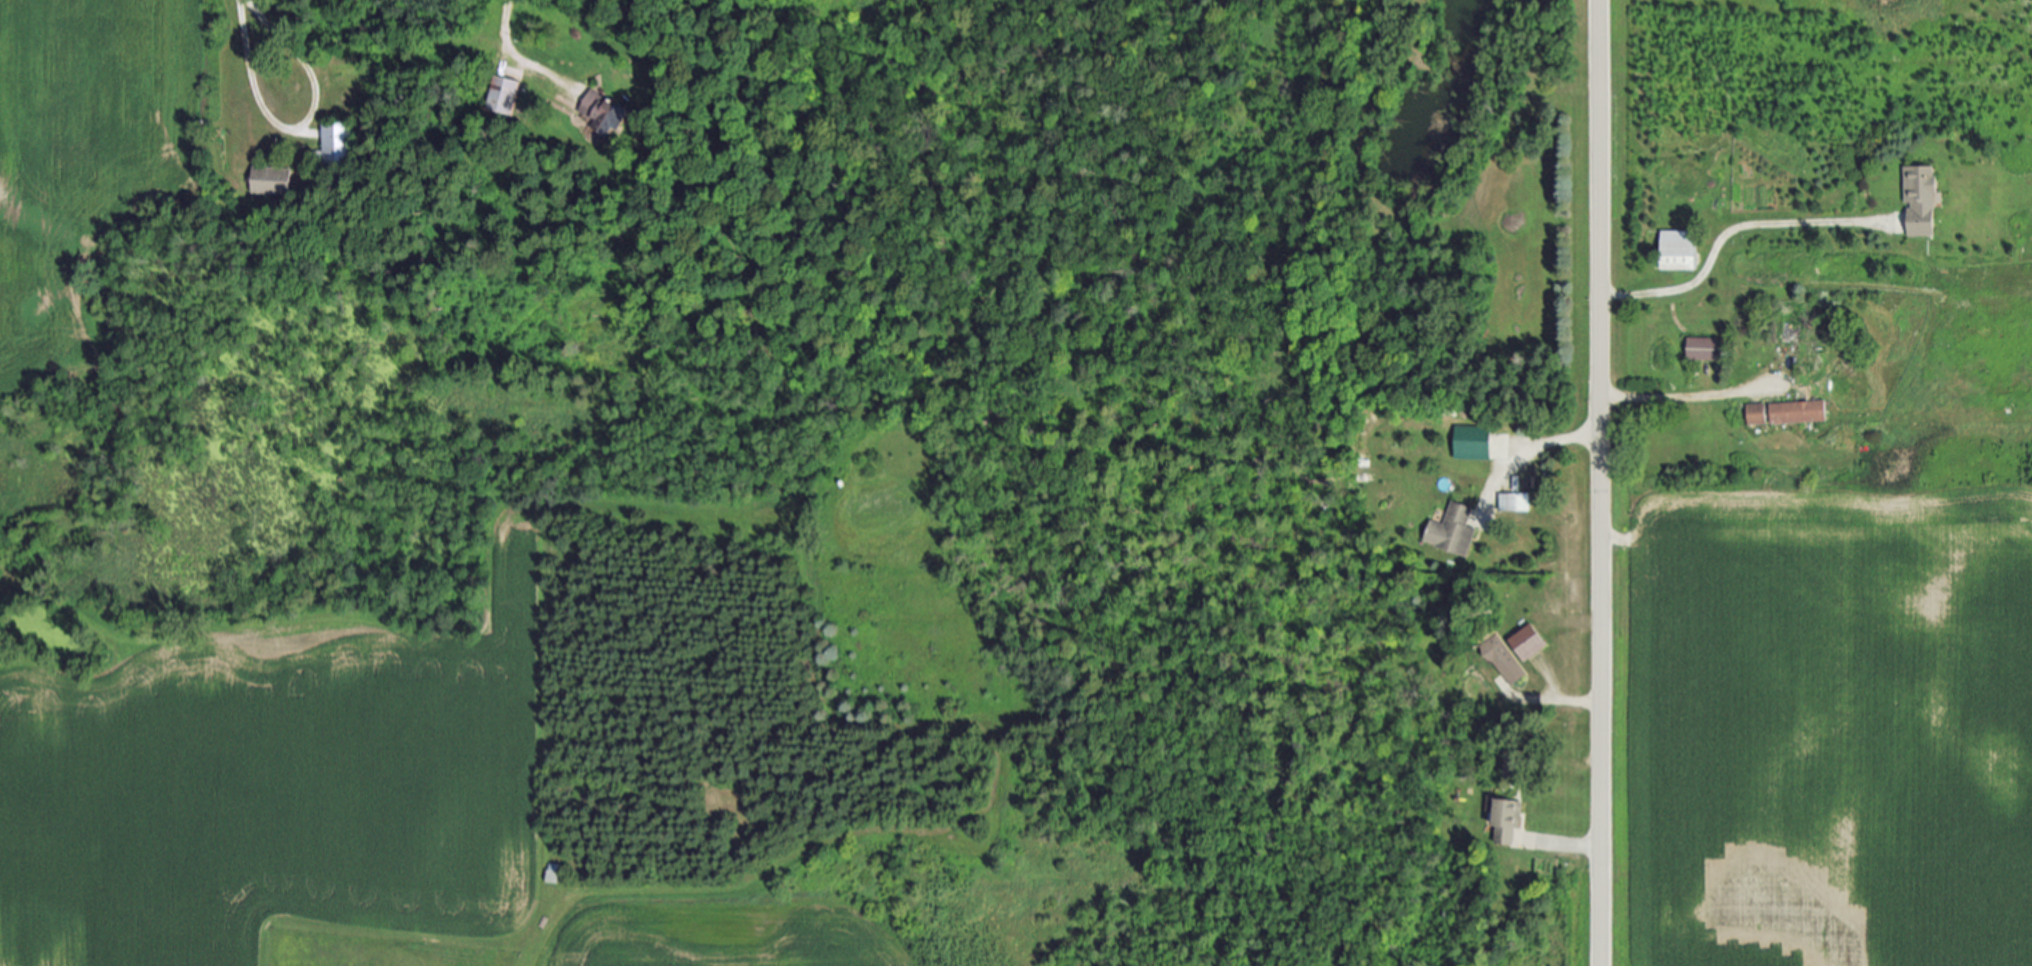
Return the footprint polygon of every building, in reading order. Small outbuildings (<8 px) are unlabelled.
[(490,110),(514,116),(523,82),(499,75),(490,110)] [(634,111),(592,89),(579,112),(592,118),(583,134),(605,146),(615,127),(623,131),(634,111)] [(324,123),(325,151),(313,152),(314,163),(354,163),(354,122),(324,123)] [(295,168),(256,167),(255,193),(294,195),(295,168)] [(1908,167),(1908,204),(1912,204),(1912,237),(1940,236),(1939,167),(1908,167)] [(1699,231),(1662,232),(1663,271),(1700,270),(1699,231)] [(1726,361),(1726,339),(1691,338),(1690,360),(1726,361)] [(1774,424),(1830,422),(1829,401),(1773,404),(1774,424)] [(1770,424),(1767,403),(1749,406),(1752,427),(1770,424)] [(1459,427),(1458,459),(1493,461),(1494,428),(1459,427)] [(1500,495),(1501,512),(1530,511),(1530,494),(1500,495)] [(1478,529),(1469,526),(1474,508),(1453,501),(1446,524),(1433,520),(1426,544),(1469,558),(1478,529)] [(1550,646),(1535,624),(1512,640),(1527,663),(1550,646)] [(1510,687),(1527,675),(1498,634),(1481,646),(1510,687)] [(1497,845),(1516,846),(1516,828),(1523,828),(1524,802),(1498,801),(1497,845)]
